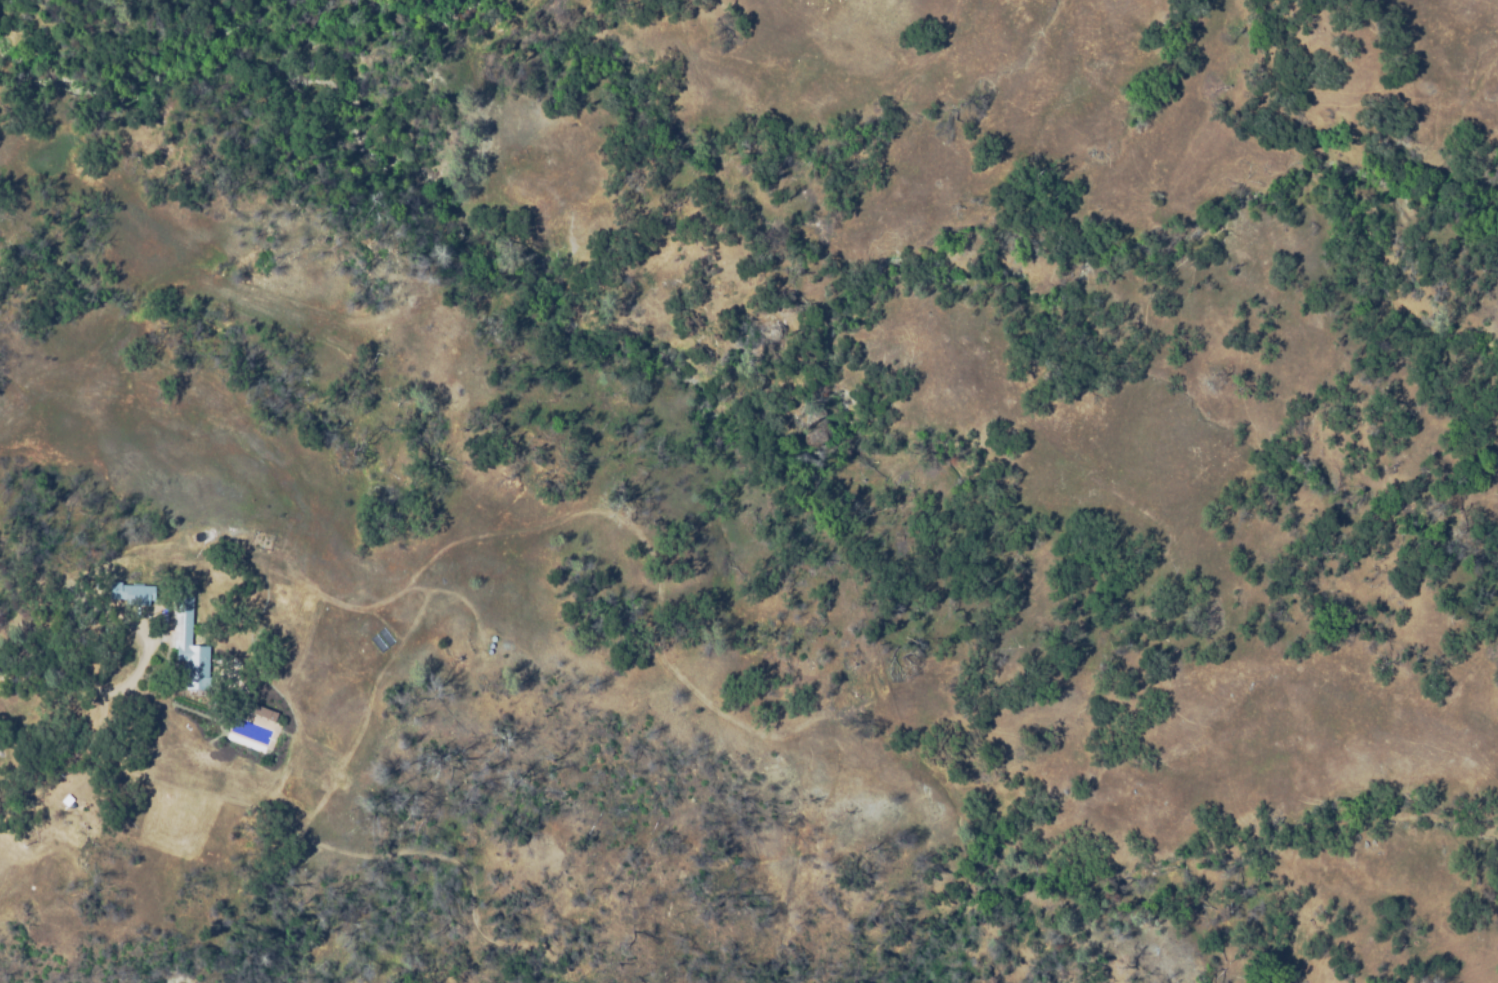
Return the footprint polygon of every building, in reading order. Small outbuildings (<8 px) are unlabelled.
[(155,585),(154,600),(147,600),(147,605),(131,604),(132,599),(118,599),(119,584),(155,585)] [(206,692),(183,691),(184,662),(174,662),(175,649),(173,649),(175,597),(178,597),(178,593),(190,593),(190,598),(192,598),(190,647),(208,648),(206,692)] [(277,712),(274,721),(245,710),(248,701),(277,712)]
